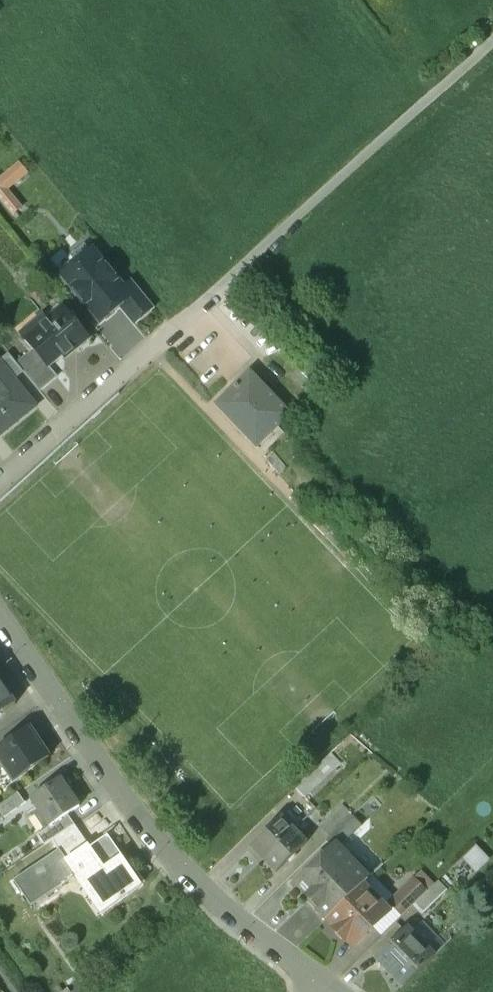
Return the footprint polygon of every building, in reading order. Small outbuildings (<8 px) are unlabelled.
[(13,214),(21,208),(6,189),(26,173),(19,163),(0,179),(0,199),(13,214)] [(120,305),(129,296),(122,288),(92,251),(91,252),(84,244),(71,256),(77,264),(63,275),(101,320),(120,305)] [(132,281),(122,288),(129,296),(120,305),(136,324),(155,308),(132,281)] [(64,307),(25,339),(34,350),(48,366),(63,354),(65,357),(89,338),(64,307)] [(48,366),(34,350),(16,363),(24,372),(39,391),(57,376),(48,366)] [(0,361),(14,379),(24,372),(16,363),(9,355),(0,361)] [(35,406),(14,379),(0,361),(0,434),(35,406)] [(288,413),(248,371),(221,398),(261,439),(269,432),(276,438),(283,431),(276,424),(288,413)] [(288,466),(274,452),(266,459),(280,474),(288,466)] [(16,704),(0,681),(0,714),(16,704)] [(0,747),(0,754),(5,763),(2,765),(13,781),(48,756),(29,728),(0,747)] [(316,769),(295,790),(305,800),(326,779),(316,769)] [(79,805),(61,777),(31,797),(51,825),(79,805)] [(0,804),(0,810),(4,816),(25,803),(18,792),(0,804)] [(337,831),(326,842),(334,851),(336,848),(338,850),(362,827),(352,817),(337,831)] [(282,818),(251,848),(263,861),(295,831),(282,818)] [(329,823),(316,835),(324,844),(326,842),(337,831),(329,823)] [(75,824),(51,840),(58,850),(60,849),(67,858),(88,844),(75,824)] [(295,831),(263,861),(276,874),(307,843),(295,831)] [(108,835),(90,847),(88,844),(67,858),(60,849),(58,850),(15,879),(32,906),(69,880),(70,881),(74,878),(73,877),(80,873),(105,909),(100,912),(101,914),(142,884),(131,869),(130,870),(107,838),(108,837),(108,835)] [(338,850),(336,848),(334,851),(296,887),(328,919),(362,886),(371,877),(351,855),(347,859),(338,850)] [(414,879),(388,904),(402,918),(413,907),(428,893),(414,879)] [(428,893),(413,907),(421,916),(446,890),(438,883),(428,893)] [(362,886),(328,919),(336,928),(335,929),(335,934),(341,940),(346,941),(347,940),(354,947),(389,913),(362,886)] [(433,958),(406,930),(377,959),(381,956),(395,971),(392,974),(404,986),(433,958)]
